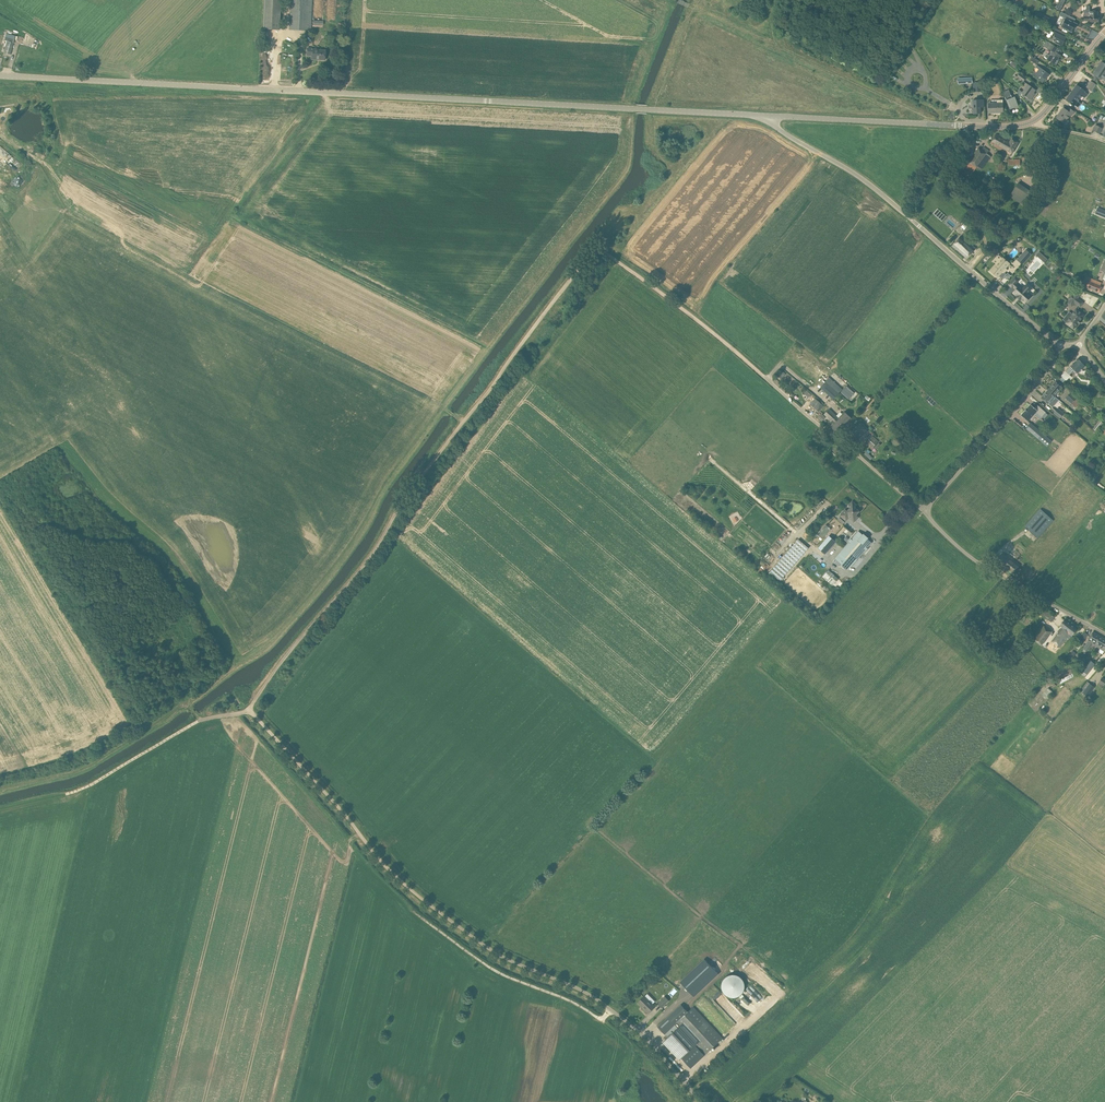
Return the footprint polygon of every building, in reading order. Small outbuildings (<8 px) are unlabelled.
[(263,29),(279,29),(281,0),(264,0),(263,29)] [(312,0),(291,0),(289,30),(311,30),(312,0)] [(1056,8),(1061,11),(1066,1),(1064,0),(1060,0),(1056,8)] [(1098,11),(1084,11),(1084,21),(1090,21),(1090,22),(1099,22),(1099,16),(1098,16),(1098,11)] [(1038,13),(1036,17),(1048,24),(1051,19),(1038,13)] [(1062,26),(1073,32),(1076,27),(1077,28),(1080,24),(1076,21),(1078,18),(1070,15),(1068,18),(1066,17),(1065,18),(1064,18),(1061,23),(1063,24),(1062,26)] [(1066,38),(1061,36),(1051,30),(1047,38),(1062,46),(1066,38)] [(8,41),(4,52),(11,54),(16,36),(7,33),(5,40),(8,41)] [(1063,52),(1053,45),(1046,41),(1043,45),(1052,52),(1050,55),(1047,53),(1046,53),(1044,56),(1044,57),(1047,59),(1056,65),(1059,60),(1058,59),(1063,52)] [(307,48),(307,55),(312,56),(312,59),(325,60),(325,51),(318,50),(318,49),(307,48)] [(1032,56),(1030,60),(1037,65),(1039,61),(1032,56)] [(1014,60),(1011,64),(1016,68),(1019,64),(1014,60)] [(1101,62),(1093,74),(1101,79),(1102,78),(1104,80),(1104,73),(1104,64),(1101,62)] [(1045,79),(1048,73),(1037,65),(1036,67),(1039,69),(1036,72),(1034,71),(1032,74),(1040,80),(1043,77),(1045,79)] [(1023,81),(1026,78),(1019,73),(1017,77),(1023,81)] [(1091,81),(1086,87),(1092,91),(1096,85),(1091,81)] [(982,82),(973,83),(973,92),(982,92),(982,82)] [(1036,90),(1031,87),(1028,84),(1023,91),(1019,88),(1017,92),(1020,95),(1021,93),(1030,100),(1035,93),(1034,93),(1036,90)] [(1075,97),(1079,100),(1082,96),(1085,98),(1087,94),(1085,92),(1085,91),(1077,85),(1071,92),(1076,95),(1075,97)] [(1019,106),(1017,101),(1015,97),(1012,98),(1009,90),(1003,92),(1008,105),(1010,110),(1019,106)] [(1076,95),(1071,92),(1066,100),(1074,106),(1075,105),(1078,107),(1081,103),(1078,101),(1079,100),(1075,97),(1076,95)] [(984,106),(984,100),(973,100),(973,101),(972,101),(972,107),(974,107),(974,113),(980,113),(980,106),(984,106)] [(1003,111),(1003,107),(1003,103),(1003,100),(997,101),(997,103),(988,103),(989,113),(993,113),(993,112),(1003,111)] [(1071,114),(1072,114),(1074,112),(1069,108),(1067,110),(1063,108),(1056,117),(1064,123),(1071,114)] [(1099,134),(1102,128),(1096,125),(1093,130),(1099,134)] [(996,134),(994,139),(991,143),(1005,152),(1006,152),(1011,155),(1018,143),(1011,139),(1010,141),(996,134)] [(984,147),(982,150),(978,148),(964,167),(972,173),(989,151),(984,147)] [(21,164),(15,160),(12,167),(18,170),(21,164)] [(17,176),(19,182),(33,177),(31,171),(17,176)] [(1022,202),(1028,191),(1013,182),(1007,193),(1022,202)] [(1104,218),(1104,210),(1098,207),(1095,214),(1104,218)] [(975,228),(970,224),(964,232),(969,236),(975,228)] [(961,235),(952,246),(966,258),(975,248),(961,235)] [(1026,250),(1021,255),(1027,260),(1031,254),(1026,250)] [(1039,252),(1036,255),(1044,263),(1048,259),(1039,252)] [(997,265),(992,271),(998,277),(999,276),(1003,278),(1006,274),(1004,272),(1007,269),(1006,268),(1010,263),(1002,256),(995,264),(997,265)] [(1015,277),(1009,284),(1012,287),(1013,287),(1016,289),(1013,293),(1016,296),(1021,300),(1024,303),(1031,295),(1027,292),(1030,289),(1026,285),(1023,288),(1020,285),(1019,286),(1016,284),(1019,280),(1015,277)] [(1090,278),(1089,281),(1086,287),(1099,292),(1101,286),(1100,286),(1102,283),(1090,278)] [(1076,291),(1073,295),(1072,294),(1069,298),(1070,299),(1068,303),(1071,306),(1074,302),(1080,306),(1083,302),(1077,298),(1080,294),(1076,291)] [(1069,311),(1063,320),(1066,322),(1066,323),(1074,329),(1078,323),(1079,324),(1081,321),(1080,320),(1084,315),(1076,309),(1072,314),(1069,311)] [(1066,371),(1069,375),(1070,375),(1073,372),(1075,374),(1080,369),(1081,370),(1085,366),(1079,359),(1077,359),(1066,371)] [(786,374),(783,371),(777,378),(780,380),(781,378),(782,379),(786,374)] [(1056,381),(1041,398),(1048,404),(1052,407),(1059,400),(1054,396),(1062,387),(1056,381)] [(834,399),(841,391),(831,382),(824,390),(834,399)] [(849,399),(855,392),(847,385),(841,392),(849,399)] [(1072,403),(1076,399),(1071,393),(1066,397),(1072,403)] [(817,410),(822,404),(815,398),(810,404),(817,410)] [(1024,411),(1021,415),(1028,421),(1030,418),(1032,419),(1035,415),(1034,414),(1036,412),(1042,417),(1046,412),(1037,405),(1035,408),(1031,404),(1030,404),(1027,408),(1024,411)] [(1058,408),(1055,411),(1054,413),(1060,418),(1065,413),(1058,408)] [(824,414),(831,421),(833,420),(835,422),(838,419),(845,425),(851,418),(845,412),(839,418),(829,409),(824,414)] [(831,421),(829,424),(831,426),(838,433),(845,425),(838,419),(835,422),(833,420),(831,421)] [(1100,420),(1093,429),(1096,432),(1103,423),(1100,420)] [(859,423),(846,436),(853,444),(867,431),(859,423)] [(1039,439),(1043,434),(1031,423),(1026,428),(1039,439)] [(878,441),(872,435),(866,442),(873,448),(878,441)] [(846,509),(840,515),(844,518),(846,515),(849,517),(850,518),(854,522),(857,519),(858,517),(856,515),(859,511),(855,507),(857,505),(852,501),(849,505),(851,507),(848,511),(846,509)] [(1053,520),(1040,509),(1025,527),(1038,538),(1053,520)] [(826,524),(817,534),(820,537),(822,539),(831,529),(826,524)] [(859,531),(835,558),(848,570),(872,542),(859,531)] [(829,535),(818,548),(825,554),(836,541),(829,535)] [(799,539),(769,574),(774,578),(775,576),(780,581),(809,548),(799,539)] [(1003,552),(999,557),(996,561),(1013,574),(1020,564),(1003,552)] [(823,577),(833,586),(838,580),(828,571),(823,577)] [(1052,641),(1050,644),(1054,647),(1052,649),(1056,652),(1060,647),(1067,638),(1069,639),(1072,635),(1077,629),(1064,619),(1061,624),(1060,625),(1062,627),(1051,641),(1052,641)] [(1042,625),(1032,639),(1041,645),(1051,631),(1042,625)] [(1078,640),(1083,642),(1087,633),(1083,631),(1078,640)] [(1088,641),(1083,648),(1088,651),(1093,644),(1094,645),(1100,636),(1099,635),(1093,632),(1087,640),(1088,641)] [(1094,645),(1101,649),(1104,651),(1104,650),(1104,639),(1100,636),(1094,645)] [(1090,660),(1082,670),(1087,674),(1095,664),(1090,660)] [(1056,674),(1058,682),(1072,678),(1069,670),(1056,674)] [(1095,687),(1087,681),(1080,691),(1088,696),(1095,687)] [(1048,688),(1042,694),(1047,699),(1053,693),(1048,688)] [(704,959),(681,982),(694,996),(718,974),(704,959)] [(734,975),(731,975),(728,976),(727,976),(725,977),(723,980),(722,981),(722,985),(722,987),(722,990),(723,992),(725,994),(727,995),(728,996),(730,997),(732,997),(734,998),(736,997),(739,996),(740,995),(742,993),(743,992),(744,989),(745,985),(745,983),(744,981),(743,979),(741,977),(740,976),(736,975),(734,975)] [(644,996),(642,998),(638,1002),(639,1002),(643,1006),(642,1007),(649,1013),(655,1006),(644,996)] [(662,1007),(669,1000),(665,996),(658,1003),(662,1007)] [(681,1004),(657,1026),(668,1037),(663,1042),(680,1060),(682,1058),(685,1055),(686,1054),(695,1045),(697,1044),(688,1034),(682,1028),(677,1023),(688,1012),(681,1004)] [(682,1028),(688,1034),(706,1053),(722,1038),(694,1007),(677,1023),(682,1028)]
